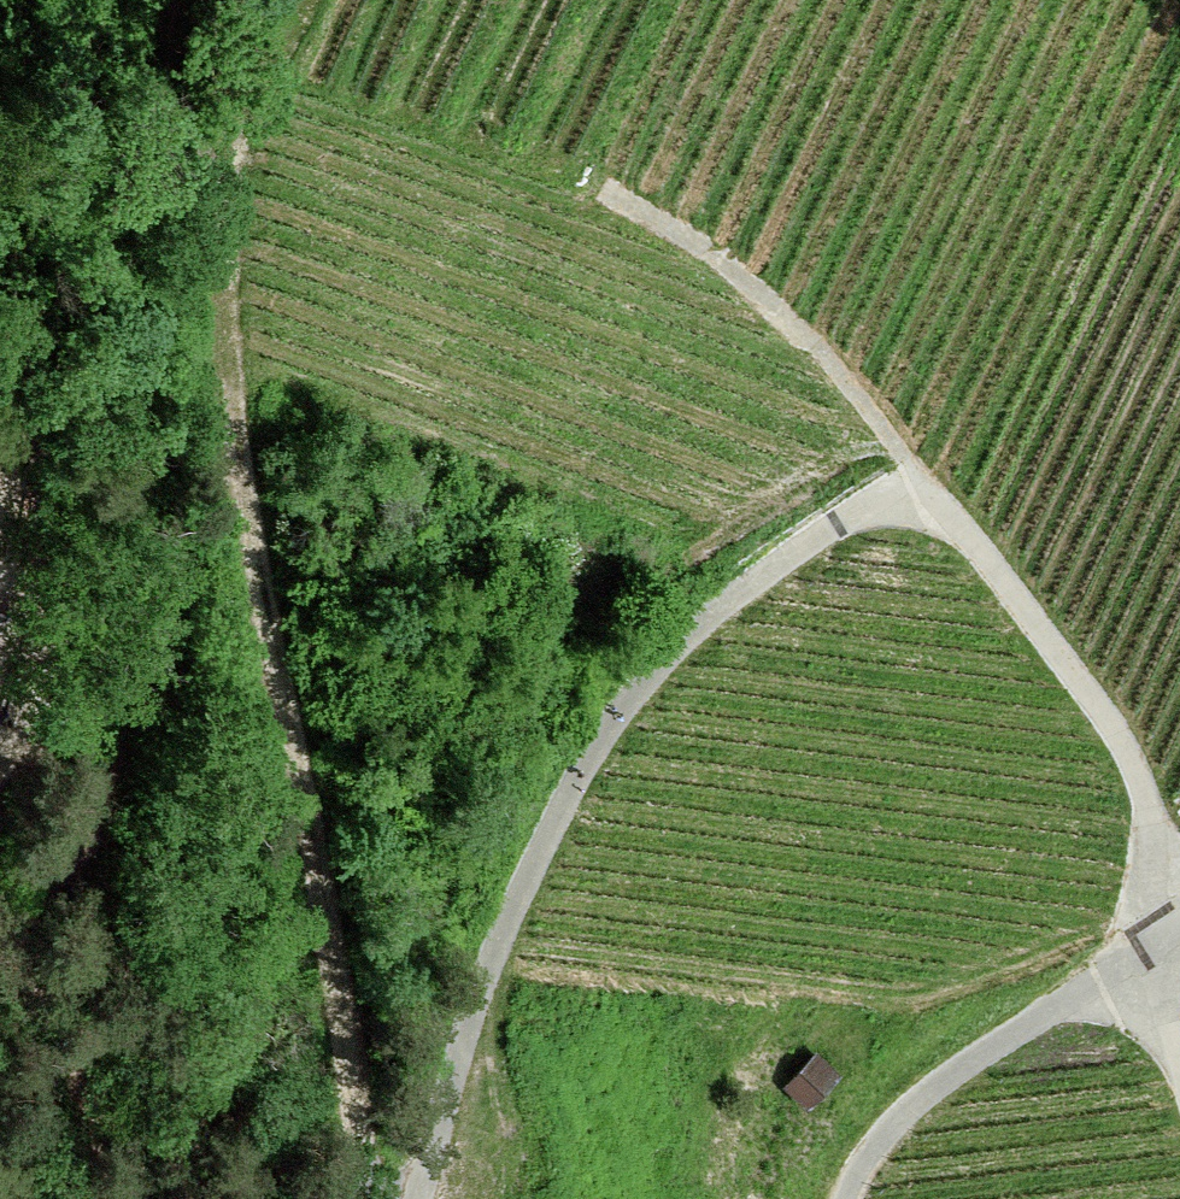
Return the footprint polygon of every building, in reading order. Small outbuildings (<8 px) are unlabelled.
[(843,1068),(813,1045),(783,1084),(812,1107),(843,1068)]
